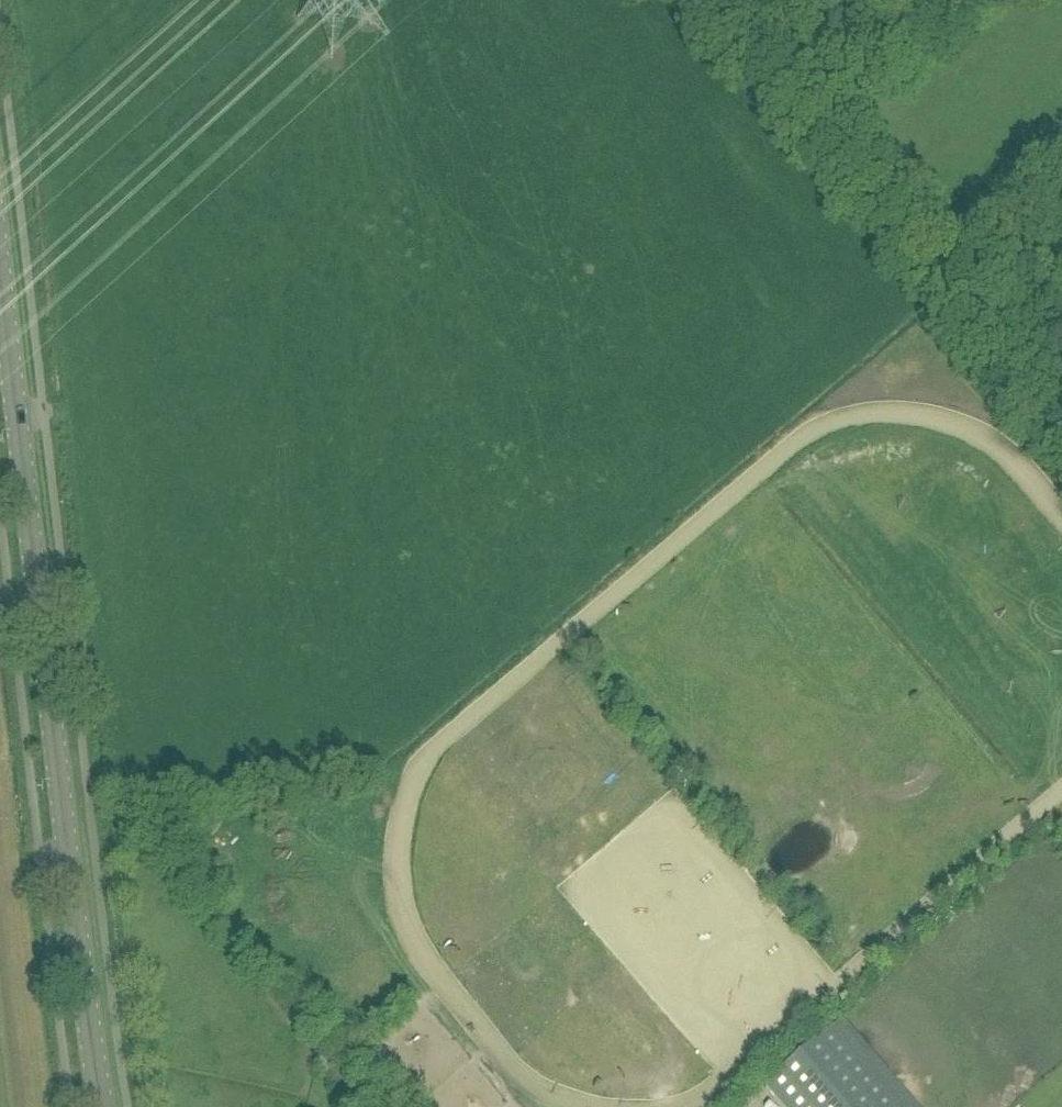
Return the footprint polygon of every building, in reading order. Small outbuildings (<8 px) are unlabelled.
[(833,1035),(766,1092),(779,1106),(894,1106),(833,1035)]
